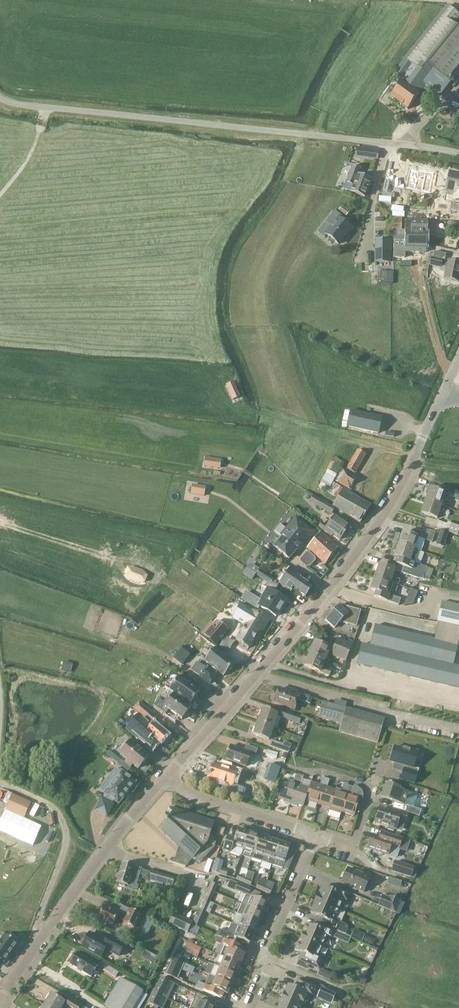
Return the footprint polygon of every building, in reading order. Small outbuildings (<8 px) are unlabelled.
[(403,78),(402,79),(403,80),(391,97),(408,110),(420,95),(427,86),(441,96),(451,82),(448,80),(458,66),(458,29),(454,25),(458,19),(458,14),(449,6),(406,59),(413,65),(403,78)] [(411,65),(404,60),(394,74),(401,79),(411,65)] [(357,148),(357,149),(356,155),(378,159),(379,151),(369,149),(357,148)] [(365,198),(372,181),(358,175),(361,170),(353,167),(344,189),(365,198)] [(421,170),(417,171),(409,169),(406,187),(429,192),(433,173),(421,170)] [(449,176),(445,196),(458,199),(458,178),(449,176)] [(395,190),(394,203),(407,204),(409,193),(403,192),(403,191),(395,190)] [(343,206),(342,207),(339,210),(347,216),(350,212),(343,206)] [(393,218),(393,231),(402,232),(402,219),(393,218)] [(326,235),(339,245),(351,229),(339,219),(326,235)] [(417,221),(406,221),(405,239),(422,239),(429,239),(429,231),(427,231),(427,222),(417,221)] [(398,241),(393,241),(393,247),(405,247),(405,248),(429,249),(429,239),(422,239),(405,239),(405,242),(398,241)] [(376,240),(375,263),(389,263),(390,241),(376,240)] [(431,258),(429,265),(441,268),(442,261),(431,258)] [(448,261),(444,279),(458,282),(458,278),(458,263),(448,261)] [(381,284),(394,284),(394,272),(381,272),(381,284)] [(240,397),(234,382),(226,385),(233,400),(240,397)] [(350,410),(346,426),(378,434),(382,417),(350,410)] [(347,469),(355,474),(367,455),(358,450),(347,469)] [(206,457),(204,465),(219,468),(220,460),(206,457)] [(326,469),(330,472),(332,468),(334,464),(340,468),(341,466),(343,467),(345,463),(343,462),(335,458),(332,463),(330,462),(326,469)] [(343,489),(332,483),(327,492),(338,498),(343,489)] [(205,488),(192,486),(191,493),(204,496),(205,488)] [(332,507),(335,509),(361,524),(371,506),(343,489),(338,498),(332,507)] [(430,489),(426,501),(444,507),(445,502),(443,501),(446,494),(430,489)] [(456,498),(455,500),(458,502),(458,492),(450,489),(447,495),(456,498)] [(331,515),(335,509),(313,496),(309,502),(331,515)] [(444,507),(426,501),(422,513),(437,519),(440,512),(442,513),(444,507)] [(333,535),(340,541),(347,531),(349,533),(353,528),(336,516),(327,527),(322,523),(319,528),(331,537),(333,535)] [(276,548),(292,561),(300,551),(301,552),(317,532),(297,517),(282,536),(284,538),(276,548)] [(436,527),(458,536),(458,527),(448,523),(447,525),(438,522),(436,527)] [(448,532),(441,530),(438,539),(445,542),(448,532)] [(399,536),(397,543),(414,549),(418,537),(403,532),(401,537),(399,536)] [(434,536),(423,532),(420,538),(432,542),(434,536)] [(322,533),(308,548),(326,565),(338,548),(322,533)] [(419,551),(414,549),(397,543),(394,551),(396,552),(395,557),(399,558),(396,564),(399,565),(411,569),(425,574),(427,567),(415,563),(419,551)] [(300,561),(306,567),(310,567),(316,561),(316,558),(309,552),(307,552),(301,559),(300,561)] [(256,575),(267,583),(268,582),(268,583),(277,588),(278,585),(275,583),(276,582),(273,580),(273,579),(252,565),(249,569),(256,574),(256,575)] [(376,572),(374,577),(393,584),(395,578),(393,578),(395,570),(380,565),(377,572),(376,572)] [(425,574),(411,569),(399,565),(397,571),(409,576),(418,578),(423,579),(425,574)] [(292,589),(300,578),(302,575),(290,567),(279,583),(290,592),(292,589)] [(127,580),(137,584),(142,583),(144,578),(141,574),(130,570),(125,571),(124,576),(127,580)] [(391,589),(393,584),(374,577),(372,582),(373,582),(371,590),(376,592),(374,597),(399,605),(400,600),(389,596),(391,589)] [(300,578),(292,589),(304,598),(312,587),(300,578)] [(258,601),(252,610),(252,611),(267,620),(271,613),(276,617),(287,600),(274,592),(277,588),(268,583),(266,587),(267,588),(259,601),(258,601)] [(439,622),(458,627),(458,606),(442,602),(438,622),(439,622)] [(243,625),(242,625),(245,627),(236,641),(248,649),(257,634),(259,636),(269,621),(267,620),(252,611),(252,610),(241,603),(232,618),(243,625)] [(335,628),(340,623),(356,626),(360,610),(340,605),(326,620),(335,628)] [(217,621),(214,624),(211,628),(204,636),(215,646),(228,631),(217,621)] [(439,622),(435,640),(375,626),(371,646),(362,644),(357,664),(458,688),(458,667),(454,666),(458,643),(458,627),(439,622)] [(315,641),(310,653),(325,660),(328,653),(346,661),(353,644),(338,638),(335,646),(331,645),(330,648),(315,641)] [(192,652),(183,645),(174,658),(182,664),(192,652)] [(216,670),(223,676),(225,675),(232,666),(234,664),(214,648),(204,660),(213,667),(216,670)] [(325,660),(310,653),(305,665),(330,676),(332,670),(323,666),(325,660)] [(216,670),(213,667),(210,671),(207,669),(197,662),(192,671),(201,677),(201,678),(210,684),(216,675),(214,674),(216,670)] [(71,672),(72,666),(63,664),(61,669),(71,672)] [(170,690),(189,704),(190,704),(199,691),(179,676),(169,690),(170,690)] [(293,702),(297,703),(298,699),(308,703),(310,697),(300,693),(293,691),(292,694),(278,689),(274,702),(291,708),(293,702)] [(165,714),(169,709),(182,719),(192,705),(190,704),(189,704),(170,690),(164,703),(158,699),(154,705),(165,714)] [(323,702),(318,718),(342,724),(346,708),(323,702)] [(346,708),(342,724),(340,731),(378,742),(384,718),(346,708)] [(262,710),(258,722),(273,728),(278,715),(262,710)] [(303,717),(283,710),(280,716),(300,724),(303,717)] [(151,723),(140,714),(126,729),(153,752),(161,743),(153,736),(151,738),(144,731),(151,723)] [(156,718),(151,723),(144,731),(151,738),(153,736),(161,743),(167,736),(159,728),(158,729),(154,726),(159,720),(156,718)] [(273,728),(258,722),(253,735),(269,740),(273,728)] [(292,745),(285,742),(284,744),(272,740),(269,746),(289,754),(292,745)] [(129,744),(128,743),(126,743),(121,748),(121,750),(122,751),(120,753),(138,769),(144,775),(152,767),(148,763),(152,759),(149,757),(131,741),(129,744)] [(226,759),(246,767),(250,755),(255,757),(258,749),(244,744),(242,750),(231,746),(226,759)] [(401,779),(415,783),(419,769),(414,768),(419,751),(405,747),(404,749),(395,746),(395,748),(394,747),(392,753),(393,754),(391,762),(405,766),(401,779)] [(267,750),(266,757),(276,760),(278,753),(267,750)] [(120,760),(118,762),(126,769),(123,772),(122,772),(121,772),(117,768),(111,776),(116,780),(105,793),(107,795),(103,800),(102,800),(96,810),(97,811),(106,816),(108,816),(113,806),(112,805),(111,804),(114,800),(119,804),(136,782),(126,774),(130,769),(124,765),(125,763),(120,760)] [(244,788),(233,784),(237,772),(229,770),(230,768),(222,765),(222,767),(213,764),(208,778),(228,785),(226,792),(242,797),(244,788)] [(264,778),(275,783),(281,768),(269,764),(264,778)] [(283,801),(291,804),(300,774),(297,773),(296,775),(293,782),(285,779),(279,798),(284,800),(283,801)] [(304,806),(306,800),(310,788),(301,785),(303,777),(303,775),(300,774),(291,804),(298,806),(298,805),(304,806)] [(306,800),(318,804),(326,778),(323,777),(320,785),(311,782),(310,788),(306,800)] [(318,804),(330,808),(336,790),(327,787),(330,780),(326,778),(318,804)] [(406,800),(407,797),(406,797),(408,792),(394,787),(395,786),(387,783),(382,796),(396,801),(396,802),(404,805),(405,799),(406,800)] [(336,788),(336,790),(330,808),(334,809),(333,811),(341,814),(342,812),(350,786),(344,784),(342,790),(336,788)] [(350,786),(342,812),(354,816),(357,806),(360,798),(351,795),(354,787),(350,786)] [(8,805),(26,813),(30,804),(12,796),(8,805)] [(407,812),(420,816),(422,810),(409,806),(407,812)] [(200,863),(215,847),(216,843),(209,840),(215,822),(171,807),(167,819),(158,828),(182,850),(171,862),(186,867),(194,858),(200,863)] [(375,823),(396,830),(399,820),(405,822),(409,813),(393,808),(391,813),(390,814),(387,813),(387,812),(379,810),(375,823)] [(219,826),(217,834),(223,836),(225,828),(219,826)] [(223,849),(241,855),(249,832),(238,829),(235,838),(228,835),(223,849)] [(389,855),(391,847),(399,849),(400,846),(403,838),(388,833),(382,831),(380,837),(373,835),(368,848),(389,855)] [(251,858),(252,858),(259,836),(249,832),(241,855),(242,855),(244,850),(253,853),(251,858)] [(252,858),(262,862),(269,839),(259,836),(252,858)] [(262,862),(272,865),(280,842),(269,839),(262,862)] [(280,842),(272,865),(283,868),(290,846),(280,842)] [(392,871),(411,877),(414,867),(395,861),(392,871)] [(122,864),(117,882),(138,888),(138,886),(137,885),(141,869),(122,864)] [(348,869),(342,882),(364,892),(370,878),(348,869)] [(151,871),(149,879),(172,886),(175,878),(151,871)] [(245,878),(243,883),(250,886),(253,881),(245,878)] [(400,888),(402,882),(389,878),(387,884),(400,888)] [(246,894),(242,903),(263,912),(268,903),(251,895),(249,895),(251,889),(238,883),(235,890),(246,894)] [(319,893),(316,900),(339,910),(343,899),(348,901),(351,893),(331,885),(329,889),(322,887),(319,894),(319,893)] [(383,896),(379,905),(395,912),(400,900),(391,896),(390,899),(383,896)] [(322,918),(320,923),(335,930),(339,922),(334,920),(339,910),(316,900),(313,906),(314,906),(311,913),(322,918)] [(259,922),(263,912),(242,903),(237,914),(242,916),(242,915),(259,922)] [(127,916),(123,914),(113,909),(112,911),(104,907),(98,919),(113,926),(117,917),(124,921),(124,922),(135,927),(141,914),(130,909),(127,916)] [(207,912),(202,909),(199,908),(193,923),(192,925),(200,928),(207,912)] [(233,922),(238,925),(255,932),(259,922),(242,915),(242,916),(237,914),(236,914),(233,922)] [(189,933),(189,932),(192,925),(193,923),(174,915),(170,924),(189,933)] [(145,920),(141,929),(148,932),(152,923),(145,920)] [(221,931),(219,935),(239,944),(241,939),(250,943),(255,932),(238,925),(233,922),(232,922),(227,933),(221,931)] [(303,933),(302,937),(323,946),(328,935),(333,938),(333,937),(343,941),(346,935),(335,930),(320,923),(319,923),(317,928),(306,924),(302,933),(303,933)] [(354,930),(351,937),(362,941),(365,935),(354,930)] [(108,949),(119,956),(125,945),(109,935),(105,942),(90,933),(89,935),(86,935),(84,939),(86,941),(82,946),(101,957),(105,950),(108,949)] [(10,935),(8,937),(4,934),(0,941),(0,959),(5,962),(13,950),(15,951),(19,945),(17,944),(18,943),(14,941),(15,939),(10,935)] [(220,956),(225,958),(241,965),(243,960),(244,961),(245,960),(246,957),(246,956),(245,955),(245,954),(244,954),(247,947),(239,944),(219,935),(218,937),(222,939),(220,944),(225,946),(220,956)] [(323,946),(302,937),(300,941),(299,940),(295,950),(302,953),(304,956),(301,961),(319,969),(324,957),(319,954),(323,946)] [(184,952),(192,955),(198,958),(200,953),(194,950),(193,951),(185,948),(184,952)] [(74,958),(72,957),(70,961),(71,962),(70,964),(91,977),(96,969),(100,971),(104,965),(99,961),(98,964),(91,960),(77,952),(74,958)] [(192,955),(184,952),(179,961),(179,962),(188,965),(192,955)] [(216,962),(215,965),(236,975),(241,965),(225,958),(222,965),(216,962)] [(184,964),(179,962),(179,961),(173,959),(172,959),(165,974),(167,974),(178,979),(184,964)] [(210,975),(216,977),(232,984),(234,980),(235,980),(236,980),(238,977),(237,975),(236,975),(215,965),(210,975)] [(202,983),(200,989),(224,1000),(227,994),(228,995),(228,994),(229,994),(230,994),(232,990),(231,989),(230,988),(232,984),(216,977),(210,975),(210,974),(206,984),(202,983)] [(104,1005),(110,1007),(132,1007),(143,991),(121,978),(104,1005)] [(161,978),(154,992),(162,996),(169,981),(161,978)] [(288,985),(283,998),(303,1007),(306,1001),(308,1000),(311,994),(313,995),(316,987),(301,980),(298,986),(295,988),(288,985)] [(323,986),(319,994),(332,1000),(334,994),(329,991),(330,989),(323,986)] [(149,1002),(155,1005),(157,1006),(159,1007),(161,1007),(164,1007),(168,999),(162,996),(154,992),(149,1002)] [(216,1007),(210,1005),(212,1000),(197,993),(190,1007),(215,1007),(216,1007)] [(44,1005),(49,1007),(62,1007),(65,1002),(51,994),(44,1005)] [(70,998),(66,1005),(70,1007),(86,1007),(70,998)] [(283,998),(278,1007),(303,1007),(283,998)]
